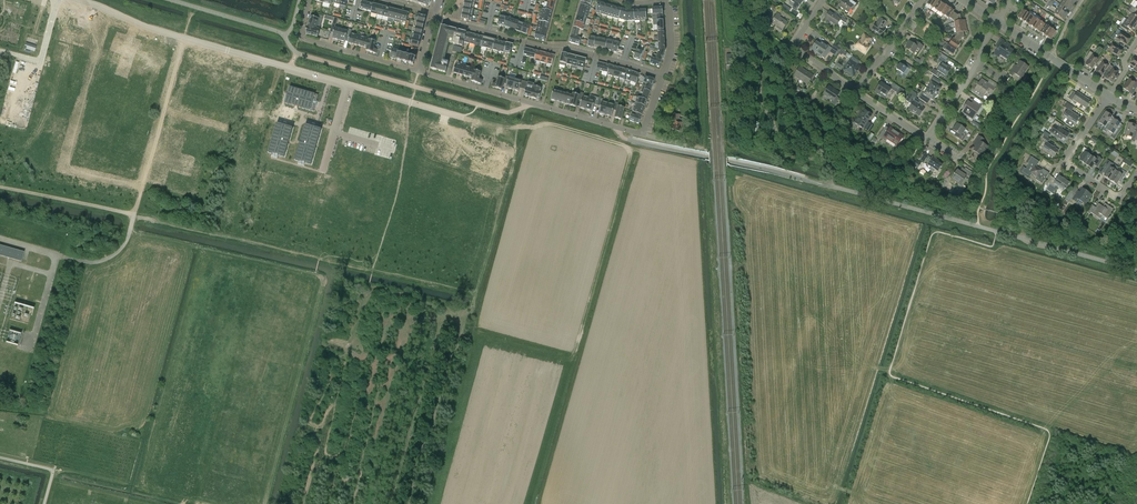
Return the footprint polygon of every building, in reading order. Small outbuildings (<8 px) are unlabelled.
[(790,1),(794,4),(792,7),(797,10),(799,8),(800,8),(800,6),(803,2),(801,0),(791,0),(790,1)] [(844,0),(839,6),(848,12),(851,8),(853,10),(858,3),(853,0),(851,0),(849,3),(844,0)] [(937,0),(932,8),(937,11),(942,3),(937,0)] [(1073,6),(1064,0),(1063,0),(1060,4),(1070,11),(1073,6)] [(371,12),(373,4),(362,1),(360,9),(371,12)] [(546,10),(552,11),(554,2),(548,1),(546,10)] [(595,12),(601,14),(604,4),(598,2),(595,12)] [(942,3),(937,11),(943,15),(948,7),(942,3)] [(373,4),(371,12),(371,13),(377,15),(379,5),(373,4)] [(579,10),(589,13),(590,7),(581,4),(579,10)] [(610,6),(604,4),(601,14),(607,15),(610,6)] [(1057,9),(1067,15),(1070,11),(1060,4),(1057,9)] [(379,5),(377,15),(383,16),(385,7),(379,5)] [(607,15),(613,17),(616,7),(610,6),(607,15)] [(389,18),(391,8),(385,7),(383,16),(389,18)] [(619,19),(622,9),(616,7),(613,17),(619,19)] [(954,11),(948,7),(943,15),(949,19),(949,18),(953,12),(954,11)] [(391,8),(389,18),(394,19),(397,10),(391,8)] [(652,14),(652,18),(653,18),(657,17),(663,17),(662,8),(652,8),(652,14)] [(540,15),(550,18),(552,11),(546,10),(542,9),(540,15)] [(619,19),(627,21),(628,11),(622,9),(619,19)] [(1017,17),(1023,21),(1028,13),(1022,9),(1017,17)] [(1057,9),(1054,14),(1064,20),(1067,15),(1057,9)] [(1136,26),(1136,18),(1136,17),(1136,15),(1136,14),(1130,9),(1128,12),(1131,14),(1127,19),(1136,26)] [(403,11),(397,10),(394,19),(394,21),(400,23),(400,21),(403,11)] [(577,16),(587,19),(589,13),(579,10),(577,16)] [(400,21),(406,22),(407,21),(409,13),(403,11),(400,21)] [(876,24),(871,30),(881,36),(885,30),(883,28),(887,23),(882,19),(884,15),(879,11),(876,15),(880,18),(876,24)] [(829,12),(825,18),(827,19),(830,21),(836,25),(840,20),(842,22),(843,22),(845,24),(847,20),(846,19),(839,15),(837,18),(833,15),(829,12)] [(953,20),(954,22),(961,21),(959,15),(957,15),(953,12),(949,18),(953,20)] [(308,27),(316,29),(316,28),(320,29),(323,16),(312,13),(311,16),(308,27)] [(778,13),(771,22),(777,26),(776,27),(781,31),(782,30),(787,22),(780,17),(781,15),(778,13)] [(1033,17),(1028,13),(1023,21),(1028,25),(1033,17)] [(415,21),(425,23),(426,17),(417,15),(415,21)] [(539,21),(549,23),(550,18),(540,15),(539,21)] [(504,27),(506,17),(500,16),(499,21),(498,21),(497,24),(498,24),(498,26),(504,27)] [(577,16),(576,21),(585,24),(589,25),(590,20),(587,19),(577,16)] [(510,29),(513,20),(506,17),(504,27),(510,29)] [(657,17),(653,18),(654,25),(654,31),(658,30),(664,30),(663,17),(657,17)] [(1034,28),(1039,20),(1033,17),(1028,25),(1034,28)] [(1127,19),(1126,19),(1120,27),(1127,31),(1128,28),(1133,32),(1136,26),(1127,19)] [(513,20),(510,29),(515,31),(519,22),(513,20)] [(1045,24),(1039,20),(1034,28),(1039,32),(1045,24)] [(425,23),(415,21),(414,27),(423,29),(425,23)] [(537,27),(547,29),(549,23),(539,21),(537,27)] [(574,28),(579,29),(583,30),(585,24),(576,21),(574,28)] [(521,33),(524,24),(519,22),(515,31),(521,33)] [(524,24),(521,33),(527,35),(530,26),(524,24)] [(1045,36),(1050,28),(1045,24),(1039,32),(1045,36)] [(338,40),(341,29),(335,28),(336,26),(332,25),(330,32),(334,33),(332,38),(338,40)] [(463,46),(464,42),(466,32),(441,26),(439,36),(440,36),(435,59),(433,58),(430,69),(446,73),(448,65),(449,62),(444,61),(446,51),(450,38),(453,39),(452,43),(463,46)] [(320,29),(316,28),(316,29),(308,27),(306,34),(318,37),(320,29)] [(423,29),(414,27),(412,33),(422,35),(423,29)] [(536,32),(546,35),(547,29),(537,27),(536,32)] [(574,28),(571,36),(577,38),(579,29),(574,28)] [(1056,32),(1050,28),(1045,36),(1051,39),(1056,32)] [(348,31),(341,29),(338,40),(345,42),(346,36),(350,37),(351,33),(352,30),(348,29),(348,31)] [(466,32),(464,42),(470,44),(472,34),(466,32)] [(534,38),(544,41),(546,35),(536,32),(534,38)] [(964,38),(963,32),(956,33),(956,34),(956,35),(953,39),(959,43),(959,42),(962,38),(964,38)] [(1114,34),(1111,38),(1113,40),(1119,44),(1121,41),(1126,44),(1130,38),(1121,32),(1118,36),(1115,34),(1114,34)] [(357,35),(351,33),(350,37),(348,43),(358,45),(361,35),(357,34),(357,35)] [(412,33),(411,38),(420,41),(422,35),(412,33)] [(472,34),(470,44),(475,45),(478,35),(472,34)] [(361,35),(358,45),(367,48),(369,40),(370,40),(370,37),(366,36),(366,38),(362,37),(363,35),(361,35)] [(478,35),(475,45),(481,47),(484,37),(478,35)] [(870,39),(864,35),(860,41),(859,40),(855,47),(865,53),(869,47),(866,45),(870,39)] [(569,42),(579,45),(581,39),(577,38),(571,36),(569,42)] [(484,37),(481,47),(487,48),(490,38),(484,37)] [(419,47),(420,41),(411,38),(409,44),(419,47)] [(490,38),(487,48),(493,50),(495,40),(490,38)] [(607,39),(601,38),(599,48),(605,50),(607,39)] [(960,43),(959,42),(959,43),(953,39),(953,38),(949,44),(957,49),(960,43)] [(998,48),(994,54),(998,57),(1000,54),(1007,59),(1013,51),(1009,48),(1010,46),(1001,39),(995,47),(998,48)] [(367,48),(366,51),(376,54),(377,49),(374,48),(375,45),(376,42),(370,40),(369,40),(367,48)] [(495,40),(493,50),(499,51),(501,41),(495,40)] [(620,43),(613,40),(611,51),(617,53),(617,52),(618,52),(619,49),(618,49),(620,43)] [(501,41),(499,51),(504,53),(505,52),(507,43),(501,41)] [(820,44),(816,42),(810,49),(821,57),(829,45),(822,41),(820,44)] [(909,42),(905,48),(913,54),(915,50),(919,52),(923,46),(915,41),(913,45),(909,42)] [(26,43),(24,48),(35,52),(36,46),(26,43)] [(513,44),(507,43),(505,52),(510,54),(512,48),(513,49),(514,46),(513,45),(513,44)] [(947,43),(943,48),(946,50),(945,53),(948,55),(950,53),(953,55),(957,49),(949,44),(947,43)] [(1104,48),(1103,50),(1105,51),(1111,55),(1113,53),(1118,56),(1122,49),(1113,43),(1111,47),(1107,45),(1104,48)] [(838,53),(841,48),(834,44),(831,49),(838,53)] [(390,58),(396,59),(399,50),(400,48),(393,46),(391,54),(390,53),(390,56),(391,57),(390,58)] [(638,47),(636,52),(635,55),(634,54),(633,57),(634,58),(634,59),(640,61),(644,49),(638,47)] [(523,56),(535,59),(537,51),(525,48),(523,56)] [(142,62),(144,56),(124,50),(123,56),(142,62)] [(399,50),(396,59),(402,61),(405,51),(399,50)] [(659,50),(656,59),(661,61),(665,51),(659,50)] [(410,53),(405,51),(402,61),(408,63),(410,53)] [(537,51),(535,59),(534,61),(540,62),(543,52),(537,51)] [(83,60),(90,61),(92,54),(84,52),(80,67),(88,69),(89,65),(87,64),(87,62),(84,61),(83,63),(82,63),(83,60)] [(549,54),(543,52),(540,62),(546,64),(549,54)] [(1089,59),(1085,65),(1092,69),(1098,60),(1092,55),(1093,54),(1090,52),(1086,58),(1089,59)] [(410,53),(408,63),(414,64),(416,55),(410,53)] [(566,66),(566,64),(568,54),(562,53),(559,64),(566,66)] [(552,65),(555,55),(549,54),(546,64),(552,65)] [(566,64),(572,65),(574,56),(568,54),(566,64)] [(572,65),(577,67),(580,57),(574,56),(572,65)] [(843,69),(844,70),(852,76),(854,76),(859,67),(859,66),(857,65),(860,61),(852,56),(843,69)] [(941,64),(937,71),(934,69),(931,73),(938,78),(940,75),(944,77),(951,68),(945,64),(947,61),(940,56),(937,61),(941,64)] [(586,59),(580,57),(577,67),(577,69),(583,71),(585,63),(586,63),(587,60),(586,60),(586,59)] [(652,58),(649,64),(659,67),(661,61),(656,59),(652,58)] [(1099,66),(1095,71),(1102,76),(1108,66),(1102,62),(1103,60),(1100,58),(1096,64),(1099,66)] [(1015,65),(1009,74),(1012,76),(1014,73),(1021,78),(1028,67),(1020,61),(1016,66),(1015,65)] [(596,70),(608,73),(610,65),(598,62),(596,70)] [(453,73),(463,75),(466,66),(466,65),(462,64),(462,65),(456,63),(453,73)] [(896,73),(901,77),(907,68),(909,70),(911,67),(905,63),(904,66),(900,64),(899,65),(898,65),(896,68),(897,68),(896,69),(897,71),(896,73)] [(607,75),(613,77),(616,67),(610,65),(608,73),(607,75)] [(1109,73),(1106,78),(1106,79),(1108,80),(1109,81),(1111,82),(1112,82),(1115,78),(1117,79),(1119,76),(1117,74),(1118,73),(1119,71),(1116,69),(1110,65),(1106,71),(1109,73)] [(471,68),(466,66),(463,75),(466,76),(472,78),(475,70),(476,67),(472,66),(471,68)] [(613,77),(619,78),(621,68),(616,67),(613,77)] [(813,76),(799,67),(794,75),(807,84),(813,76)] [(627,70),(621,68),(619,78),(625,80),(627,70)] [(481,72),(475,70),(472,78),(471,81),(481,84),(483,80),(479,79),(481,72)] [(634,72),(627,70),(625,80),(630,82),(634,72)] [(640,74),(634,72),(630,82),(636,84),(640,74)] [(506,87),(512,89),(515,79),(505,76),(505,79),(503,83),(507,84),(506,87)] [(643,77),(642,81),(643,81),(643,82),(647,83),(646,86),(651,88),(655,79),(645,76),(644,77),(643,77)] [(502,90),(503,83),(505,79),(498,77),(496,84),(492,83),(491,87),(502,90)] [(939,92),(939,91),(941,88),(936,85),(938,84),(934,81),(936,78),(933,77),(929,83),(930,84),(927,88),(938,95),(939,94),(939,93),(939,92)] [(525,81),(515,79),(512,89),(519,91),(519,88),(523,89),(525,81)] [(1123,88),(1129,92),(1133,87),(1136,89),(1136,87),(1136,82),(1136,81),(1135,83),(1129,79),(1123,88)] [(524,96),(530,97),(531,97),(534,86),(534,84),(525,81),(523,89),(526,90),(524,96)] [(891,89),(897,93),(900,88),(893,83),(890,88),(881,82),(874,92),(885,99),(891,89)] [(975,89),(972,92),(981,98),(984,95),(986,91),(991,94),(995,88),(987,83),(985,86),(979,82),(975,89)] [(647,100),(651,88),(646,86),(643,85),(641,92),(644,93),(642,98),(647,100)] [(542,88),(534,86),(531,97),(530,97),(530,98),(537,100),(537,99),(539,100),(541,93),(540,93),(542,88)] [(824,94),(833,101),(832,103),(835,105),(839,98),(836,96),(839,93),(829,86),(824,94)] [(318,95),(289,87),(285,103),(314,111),(318,95)] [(938,95),(927,88),(925,92),(923,91),(919,98),(925,103),(928,97),(933,100),(935,97),(936,97),(937,97),(938,96),(938,95)] [(554,89),(551,100),(560,102),(564,92),(554,89)] [(1073,91),(1068,98),(1072,100),(1072,99),(1086,108),(1091,101),(1077,92),(1076,93),(1073,91)] [(560,102),(569,105),(573,94),(569,93),(569,95),(563,93),(564,92),(560,102)] [(569,105),(576,107),(578,100),(579,95),(573,93),(573,94),(570,105),(569,105)] [(579,95),(578,100),(581,101),(579,108),(586,109),(589,98),(583,96),(583,93),(580,93),(579,95)] [(916,98),(910,94),(906,100),(912,105),(909,109),(918,115),(923,108),(917,104),(919,101),(916,98)] [(589,98),(586,109),(592,111),(594,104),(597,105),(599,98),(591,96),(590,98),(589,98)] [(638,97),(636,103),(645,106),(647,100),(642,98),(638,97)] [(599,98),(597,105),(601,106),(599,113),(605,115),(608,103),(602,101),(603,99),(599,98)] [(608,103),(605,115),(611,117),(613,110),(617,111),(618,106),(619,103),(615,102),(615,105),(608,103)] [(965,110),(963,113),(972,119),(980,106),(974,103),(973,105),(967,102),(963,109),(965,110)] [(633,112),(636,113),(642,115),(645,106),(636,103),(633,112)] [(1063,116),(1067,119),(1065,123),(1071,127),(1074,124),(1075,125),(1080,117),(1071,111),(1074,107),(1067,103),(1064,107),(1067,109),(1063,116)] [(617,111),(615,118),(621,120),(624,108),(618,106),(617,111)] [(856,121),(854,123),(862,128),(864,126),(871,115),(864,109),(859,117),(856,121)] [(632,112),(629,121),(639,124),(642,115),(636,113),(633,112),(632,112)] [(1107,130),(1111,123),(1108,122),(1112,116),(1105,112),(1098,122),(1104,126),(1102,130),(1106,132),(1107,130)] [(680,131),(684,119),(679,118),(680,115),(674,113),(671,120),(674,121),(672,129),(680,131)] [(1111,123),(1107,130),(1112,134),(1110,137),(1114,139),(1119,131),(1116,129),(1120,123),(1114,119),(1111,123)] [(1055,125),(1050,132),(1061,140),(1063,136),(1066,138),(1068,134),(1059,128),(1062,125),(1055,120),(1053,124),(1055,125)] [(1135,139),(1136,132),(1134,131),(1136,125),(1128,123),(1124,135),(1131,137),(1131,141),(1134,142),(1135,139)] [(293,128),(276,124),(268,153),(284,157),(293,128)] [(957,124),(953,130),(956,133),(954,136),(962,141),(965,135),(968,131),(965,129),(957,124)] [(321,130),(305,125),(295,161),(311,165),(321,130)] [(885,141),(886,139),(897,146),(904,136),(890,127),(886,132),(882,130),(878,136),(885,141)] [(977,145),(973,150),(982,156),(988,147),(980,142),(983,139),(978,136),(974,143),(977,145)] [(1090,140),(1098,145),(1100,142),(1093,136),(1090,140)] [(1046,142),(1041,149),(1053,157),(1058,150),(1046,142)] [(1084,153),(1079,160),(1085,164),(1090,156),(1087,154),(1089,151),(1086,149),(1084,148),(1082,151),(1084,153)] [(920,159),(924,162),(929,156),(925,153),(920,159)] [(932,156),(927,164),(938,171),(943,164),(932,156)] [(1094,159),(1090,156),(1085,164),(1091,168),(1093,164),(1097,166),(1101,159),(1096,156),(1094,159)] [(1024,168),(1022,172),(1028,175),(1029,173),(1036,177),(1035,179),(1042,183),(1046,177),(1043,175),(1046,171),(1042,169),(1042,170),(1036,166),(1039,161),(1032,157),(1027,163),(1029,164),(1026,169),(1024,168)] [(1124,158),(1122,162),(1130,167),(1132,163),(1124,158)] [(913,165),(918,168),(921,163),(916,160),(913,165)] [(1116,171),(1119,168),(1107,160),(1102,167),(1101,167),(1098,172),(1101,175),(1104,171),(1106,173),(1104,176),(1110,180),(1116,171)] [(957,169),(951,178),(960,184),(966,175),(970,177),(972,174),(964,169),(962,172),(957,169)] [(1116,171),(1110,180),(1116,184),(1118,181),(1120,182),(1126,173),(1122,170),(1119,173),(1116,171)] [(1051,176),(1045,184),(1048,186),(1046,190),(1053,195),(1058,188),(1064,191),(1070,182),(1059,175),(1056,179),(1051,176)] [(1069,202),(1072,199),(1075,202),(1077,199),(1085,204),(1091,195),(1082,189),(1079,194),(1076,192),(1075,194),(1070,191),(1065,199),(1069,202)] [(1091,205),(1086,212),(1090,214),(1091,212),(1092,213),(1100,218),(1103,215),(1107,217),(1112,209),(1105,204),(1103,207),(1098,204),(1096,208),(1095,207),(1091,205)] [(19,261),(21,262),(24,252),(0,245),(0,256),(19,261)] [(27,283),(23,299),(36,303),(41,287),(27,283)] [(15,332),(12,342),(20,344),(23,334),(15,332)]
